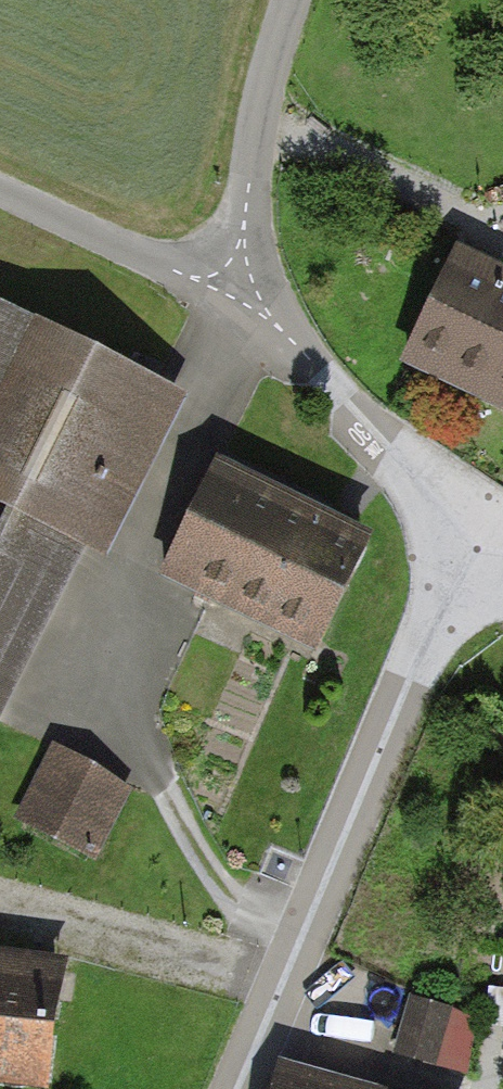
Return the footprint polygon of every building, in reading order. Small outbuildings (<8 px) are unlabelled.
[(483,258),(433,372),(502,403),(502,266),(483,258)] [(75,535),(95,544),(172,386),(0,302),(0,687),(75,535)] [(365,548),(217,472),(167,570),(315,645),(365,548)] [(62,746),(28,817),(111,856),(145,786),(62,746)] [(0,952),(0,1081),(50,1088),(68,961),(0,952)] [(285,1058),(276,1088),(463,1088),(484,1012),(409,992),(384,1085),(285,1058)]
